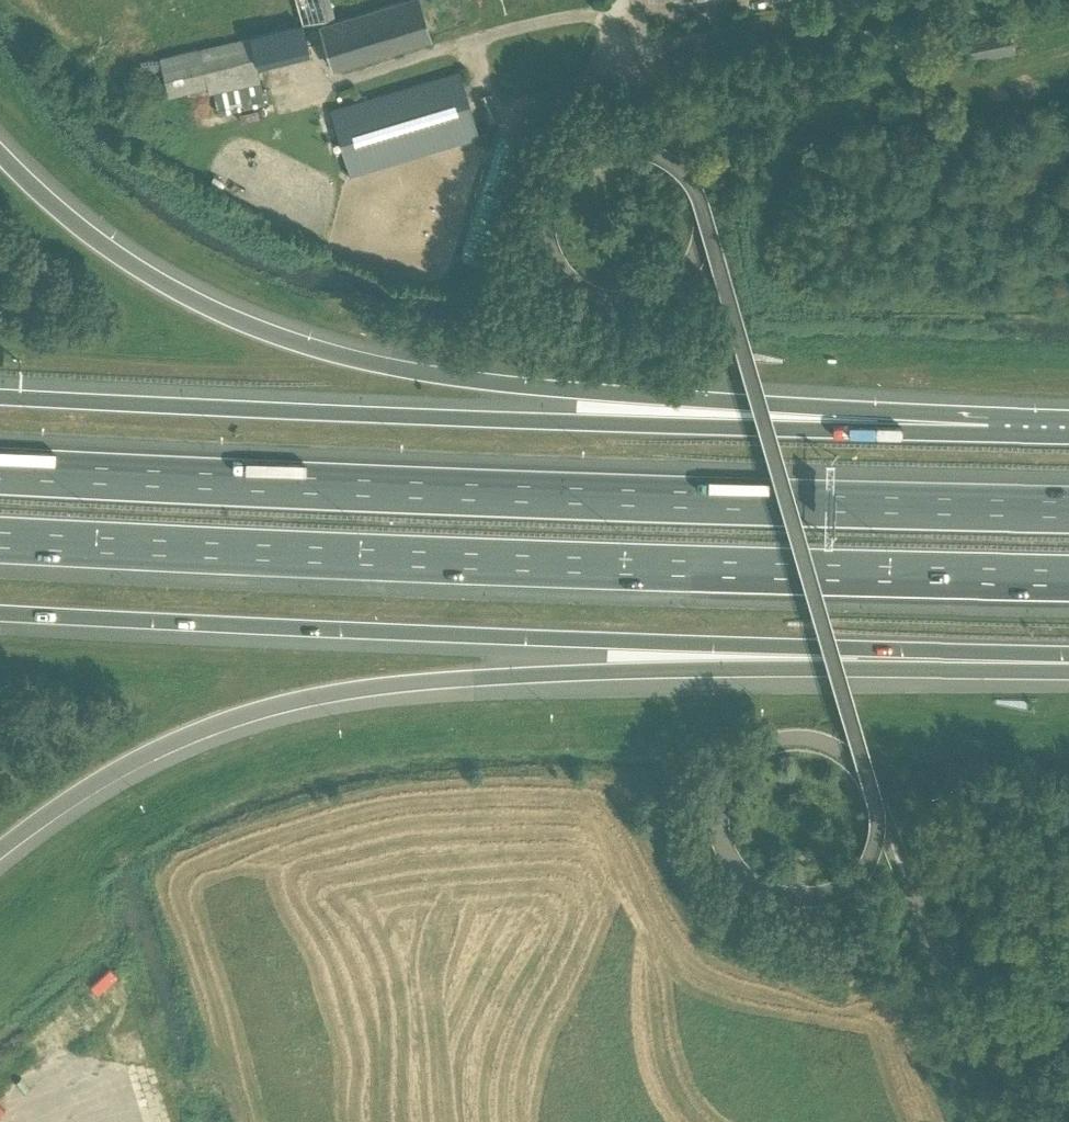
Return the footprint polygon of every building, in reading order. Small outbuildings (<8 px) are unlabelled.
[(301,23),(332,15),(328,0),(295,0),(301,23)] [(430,38),(418,0),(404,0),(320,25),(332,67),(430,38)] [(302,24),(251,36),(256,58),(257,65),(309,52),(307,45),(302,24)] [(961,35),(968,64),(1017,52),(1010,24),(961,35)] [(137,61),(142,83),(145,99),(124,104),(122,128),(162,124),(157,98),(207,87),(209,93),(209,94),(212,94),(217,115),(265,104),(262,93),(249,37),(137,61)] [(349,175),(478,137),(458,71),(330,110),(349,175)] [(114,972),(36,1046),(54,1065),(133,991),(114,972)] [(119,1044),(142,1039),(140,1031),(117,1035),(119,1044)]
